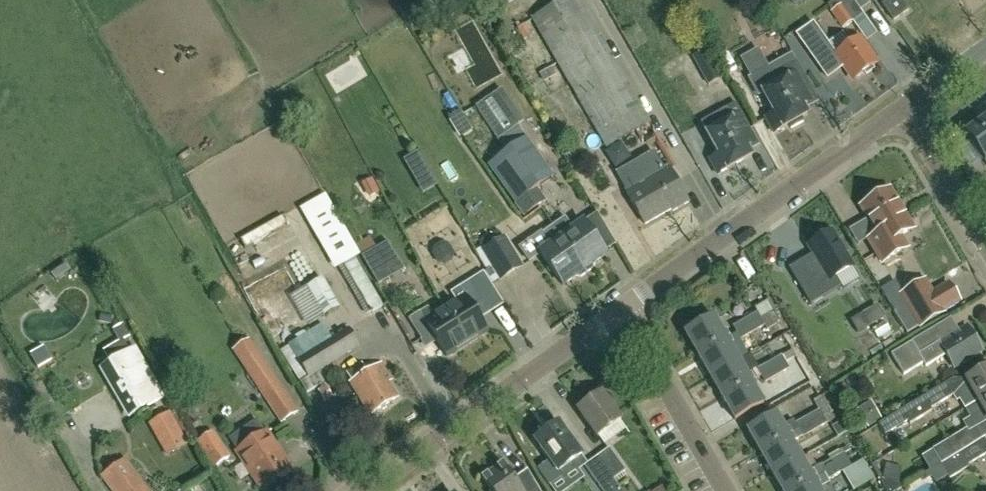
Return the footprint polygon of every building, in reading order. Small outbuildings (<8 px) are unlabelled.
[(650,122),(579,0),(565,0),(533,18),(607,147),(650,122)] [(829,5),(833,11),(832,12),(844,28),(853,21),(853,22),(854,21),(864,13),(862,10),(855,0),(836,0),(829,5)] [(909,10),(902,0),(891,0),(884,5),(895,20),(909,10)] [(861,37),(852,43),(836,55),(814,24),(798,35),(828,77),(842,67),(843,67),(846,65),(855,79),(866,72),(867,74),(875,69),(873,67),(877,64),(867,50),(869,48),(861,37)] [(707,50),(694,57),(701,71),(714,63),(707,50)] [(751,76),(749,77),(760,97),(762,96),(764,94),(775,113),(766,118),(774,133),(789,125),(791,129),(804,122),(802,118),(807,114),(805,110),(818,102),(810,86),(795,60),(772,73),(769,66),(751,76)] [(518,126),(524,122),(501,89),(476,107),(507,152),(488,165),(524,215),(545,201),(536,189),(554,177),(518,126)] [(710,160),(718,174),(752,156),(749,151),(759,145),(736,103),(701,122),(719,155),(710,160)] [(964,133),(985,164),(985,126),(982,121),(964,133)] [(669,169),(657,175),(627,193),(645,225),(672,210),(673,212),(688,203),(669,169)] [(901,237),(913,229),(890,191),(863,207),(879,234),(869,240),(883,263),(908,248),(901,237)] [(553,225),(587,273),(593,269),(594,264),(607,255),(584,222),(574,229),(565,217),(553,225)] [(587,273),(553,225),(541,234),(550,246),(540,253),(563,286),(576,276),(582,277),(587,273)] [(832,232),(808,246),(817,259),(807,265),(804,260),(789,269),(811,305),(841,286),(836,277),(853,267),(845,254),(849,252),(842,241),(838,243),(832,232)] [(485,250),(501,278),(521,266),(504,238),(485,250)] [(379,285),(406,270),(389,242),(363,257),(379,285)] [(385,305),(370,280),(356,255),(338,266),(352,290),(366,315),(385,305)] [(323,278),(297,293),(292,296),(308,325),(340,307),(323,278)] [(446,309),(468,343),(488,330),(473,307),(483,300),(470,280),(451,292),(458,302),(446,309)] [(921,326),(944,313),(963,301),(951,281),(932,292),(925,282),(903,295),(921,326)] [(432,332),(447,356),(468,343),(446,309),(435,317),(428,307),(409,319),(422,339),(432,332)] [(737,333),(761,319),(757,312),(733,326),(737,333)] [(858,333),(870,326),(863,315),(852,321),(858,333)] [(687,334),(699,355),(728,339),(716,317),(687,334)] [(761,319),(737,333),(741,340),(765,326),(761,319)] [(120,342),(132,335),(125,323),(113,330),(120,342)] [(323,324),(289,344),(309,378),(361,346),(350,328),(333,338),(323,324)] [(967,326),(960,330),(941,342),(933,329),(891,354),(903,374),(923,362),(926,366),(946,354),(955,368),(982,352),(967,326)] [(299,413),(250,339),(233,350),(282,424),(299,413)] [(699,355),(711,377),(740,360),(728,339),(699,355)] [(136,413),(164,396),(136,348),(126,353),(108,364),(136,413)] [(762,376),(786,362),(796,356),(792,350),(782,356),(782,355),(758,369),(750,355),(740,360),(711,377),(723,398),(752,382),(762,376)] [(790,369),(786,362),(762,376),(766,383),(790,369)] [(382,363),(352,381),(350,382),(370,415),(399,398),(390,382),(392,381),(382,363)] [(955,395),(958,401),(962,399),(968,409),(985,398),(985,370),(969,381),(955,395)] [(723,398),(735,420),(765,403),(752,382),(723,398)] [(924,397),(879,424),(886,435),(909,421),(911,424),(932,411),(931,409),(955,395),(947,383),(924,397)] [(598,436),(622,420),(602,392),(579,409),(598,436)] [(968,409),(974,418),(965,424),(968,429),(934,450),(943,464),(985,437),(985,398),(968,409)] [(866,429),(880,420),(869,403),(855,412),(866,429)] [(799,430),(824,417),(820,410),(795,424),(793,420),(783,426),(777,414),(748,430),(761,452),(789,436),(799,430)] [(176,459),(197,448),(177,413),(157,425),(176,459)] [(761,452),(773,474),(801,458),(793,442),(803,437),(804,437),(828,424),(824,417),(799,430),(789,436),(761,452)] [(833,427),(839,437),(851,430),(845,420),(833,427)] [(561,471),(583,455),(559,423),(536,439),(551,460),(539,469),(550,485),(564,475),(561,471)] [(257,427),(233,443),(265,490),(294,471),(268,432),(262,435),(257,427)] [(213,433),(212,433),(200,441),(217,466),(229,458),(213,433)] [(946,471),(950,479),(970,466),(969,465),(985,455),(985,437),(943,464),(926,474),(930,481),(946,471)] [(620,488),(614,480),(626,471),(609,448),(585,466),(602,490),(616,490),(620,488)] [(783,490),(793,490),(814,479),(825,473),(849,460),(844,453),(821,466),(820,465),(809,472),(801,458),(773,474),(783,490)] [(126,460),(103,476),(114,490),(149,490),(126,460)] [(849,460),(825,473),(829,480),(843,472),(854,490),(855,490),(874,481),(864,463),(854,469),(850,462),(849,460)] [(532,473),(519,482),(504,462),(483,478),(493,490),(542,490),(532,473)] [(793,490),(820,490),(819,489),(830,483),(829,480),(825,473),(814,479),(793,490)]
